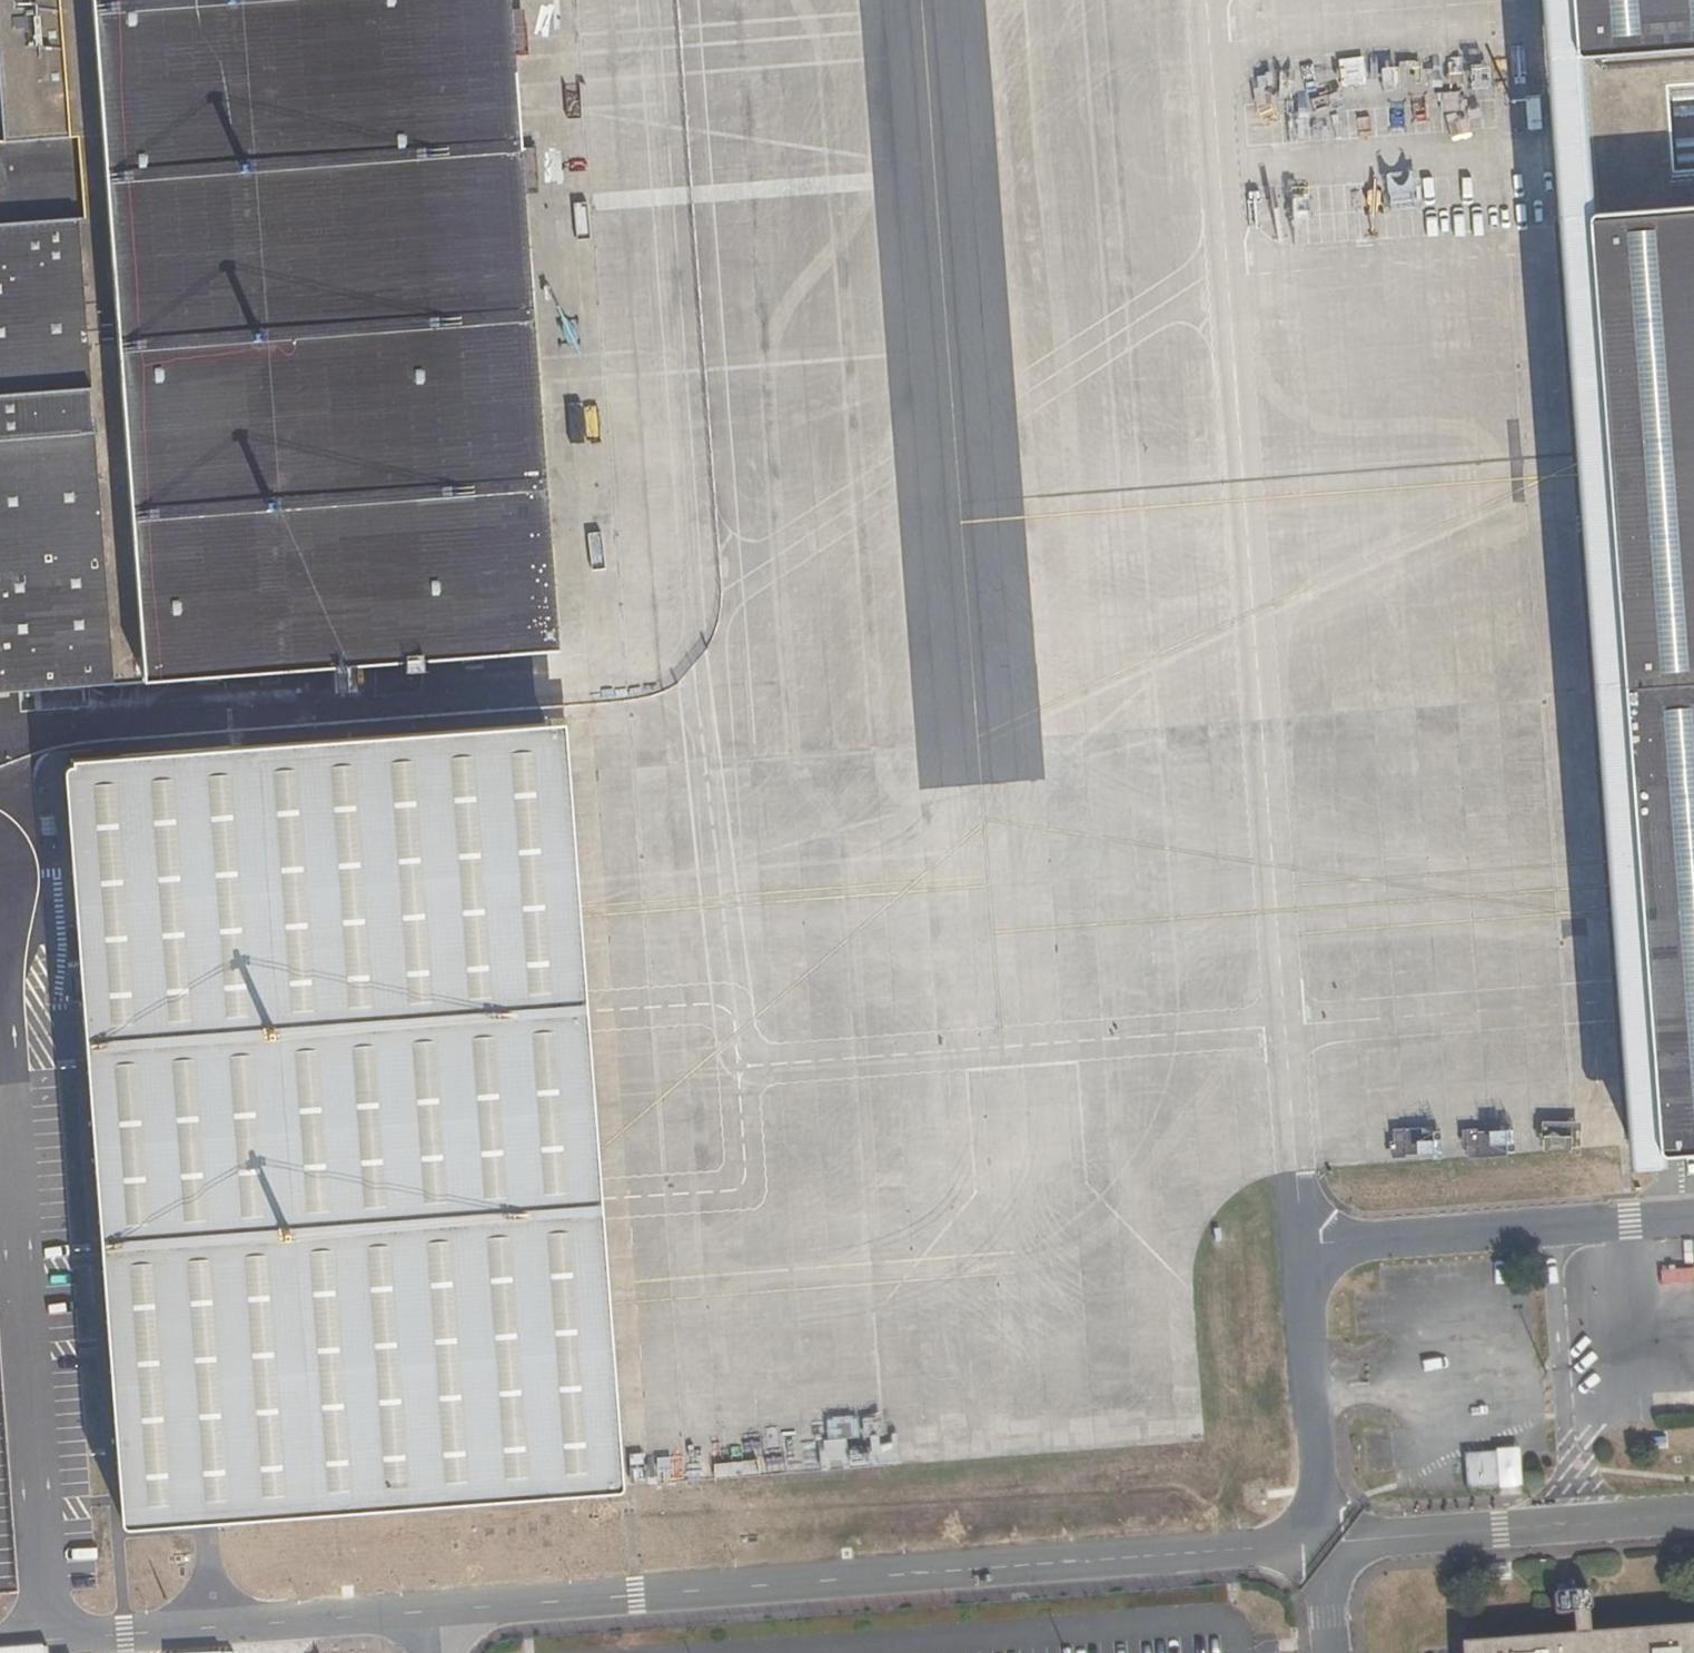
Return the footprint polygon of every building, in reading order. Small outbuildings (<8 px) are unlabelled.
[(4,142),(71,137),(61,0),(0,0),(0,86),(4,142)] [(144,683),(558,653),(509,0),(93,0),(144,683)] [(1567,58),(1570,62),(1575,64),(1580,65),(1591,204),(1584,208),(1578,214),(1646,1143),(1649,1148),(1654,1153),(1660,1156),(1664,1157),(1693,1154),(1693,0),(1562,0),(1567,58)] [(75,219),(83,219),(76,137),(71,137),(4,142),(0,142),(0,225),(75,219)] [(88,388),(75,219),(0,225),(0,394),(88,388)] [(110,684),(91,431),(0,438),(0,692),(110,684)] [(562,723),(65,759),(122,1529),(619,1493),(562,723)] [(32,791),(54,790),(50,756),(29,758),(32,791)] [(1522,1447),(1481,1449),(1483,1491),(1524,1489),(1522,1447)] [(1554,1601),(1555,1620),(1570,1618),(1572,1640),(1460,1650),(1461,1652),(1693,1652),(1693,1631),(1585,1640),(1583,1617),(1586,1617),(1590,1616),(1592,1612),(1594,1608),(1592,1604),(1590,1601),(1586,1599),(1582,1599),(1554,1601)]
